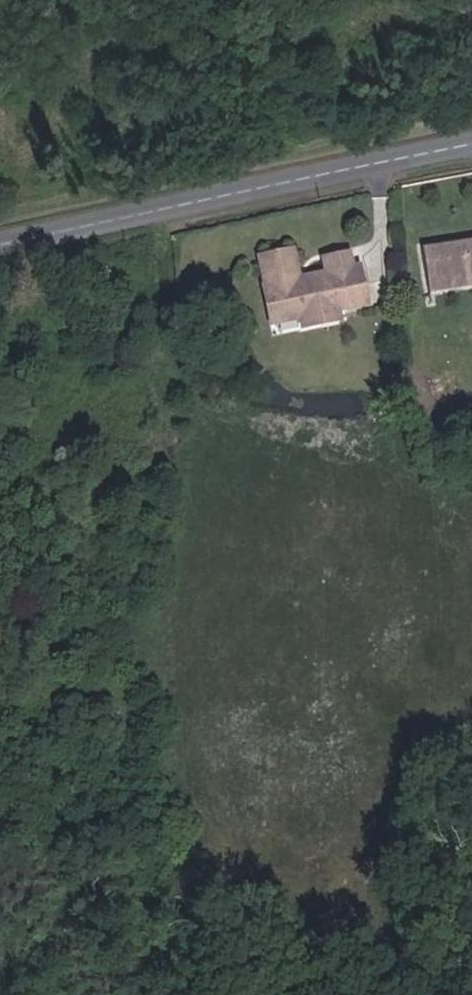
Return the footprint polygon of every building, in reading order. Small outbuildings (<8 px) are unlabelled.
[(436,285),(469,282),(469,237),(431,241),(436,285)] [(346,298),(356,295),(356,241),(336,246),(339,257),(308,265),(302,239),(268,246),(283,311),(312,305),(315,317),(332,313),(330,301),(346,298)] [(356,295),(376,291),(367,253),(361,254),(358,241),(356,241),(356,295)] [(332,313),(348,309),(346,298),(330,301),(332,313)]
